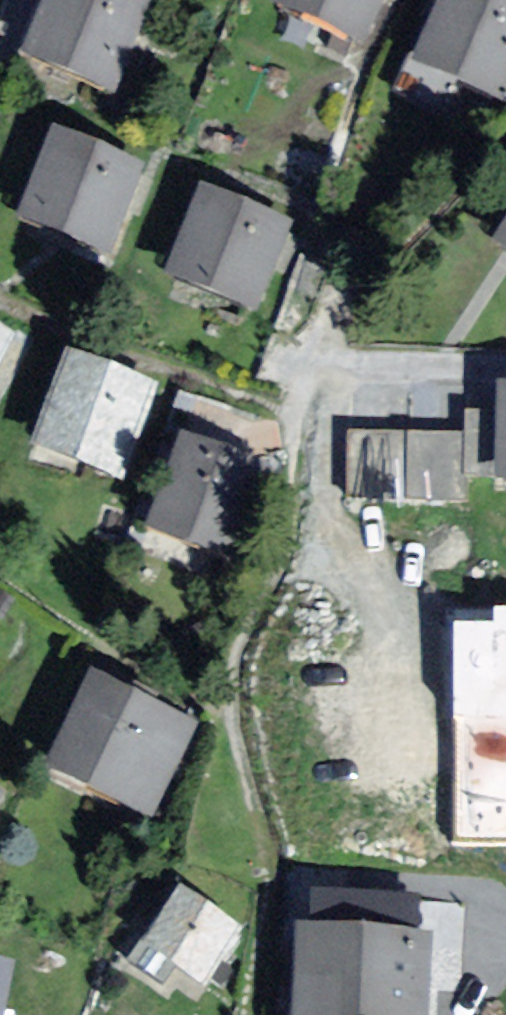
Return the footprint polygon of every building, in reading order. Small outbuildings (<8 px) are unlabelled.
[(122,0),(43,0),(19,67),(102,96),(135,5),(122,0)] [(264,11),(351,49),(373,0),(269,0),(264,11)] [(477,0),(439,0),(410,76),(494,108),(505,76),(505,11),(477,0)] [(131,183),(47,137),(4,214),(88,260),(131,183)] [(280,223),(195,193),(164,282),(249,311),(280,223)] [(493,262),(505,269),(505,238),(493,262)] [(135,388),(59,358),(26,442),(102,472),(135,388)] [(497,400),(499,490),(505,490),(505,400),(497,400)] [(464,494),(465,421),(355,419),(353,491),(464,494)] [(246,469),(174,445),(141,541),(213,566),(246,469)] [(456,831),(505,831),(505,603),(458,603),(456,831)] [(199,732),(85,682),(38,787),(152,837),(199,732)] [(207,989),(249,912),(178,873),(136,950),(207,989)] [(294,939),(292,1014),(410,1014),(412,942),(294,939)]
